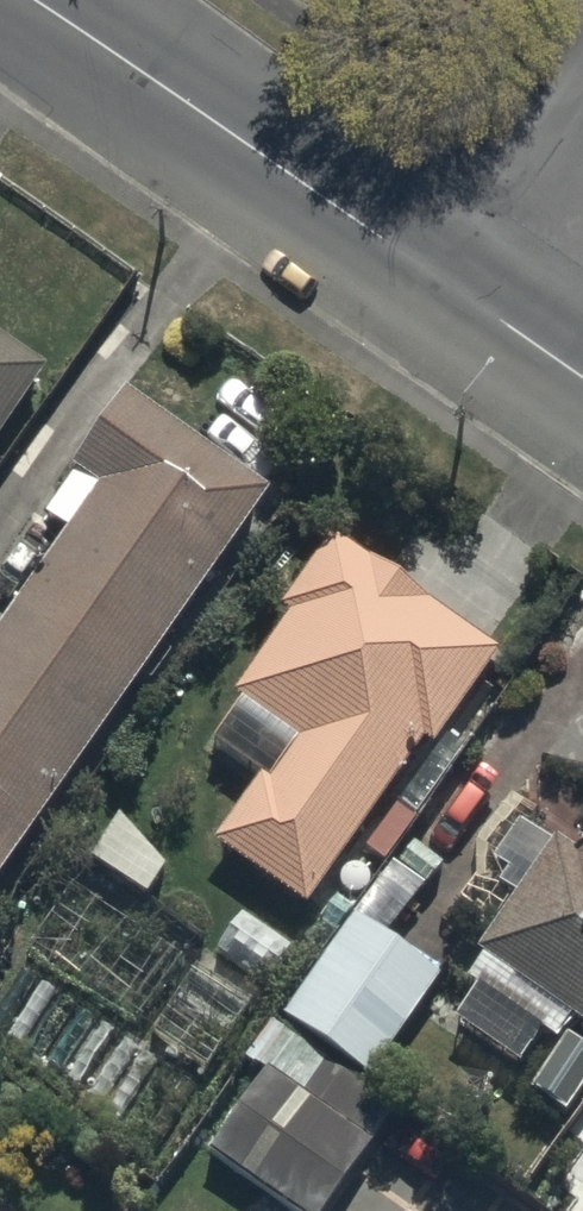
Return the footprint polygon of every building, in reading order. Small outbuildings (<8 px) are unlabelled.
[(44,378),(0,347),(0,441),(44,378)] [(1,889),(272,498),(153,416),(124,396),(70,473),(100,494),(0,638),(0,889),(1,889)] [(491,653),(331,543),(230,690),(291,732),(211,846),(310,914),(389,799),(491,653)] [(120,830),(92,872),(145,910),(166,881),(120,830)] [(577,858),(553,842),(473,958),(497,974),(582,1033),(582,849),(577,858)] [(282,1026),(368,1085),(444,976),(357,917),(282,1026)] [(240,920),(215,958),(265,992),(291,954),(240,920)] [(566,1120),(582,1096),(582,1055),(565,1043),(529,1094),(566,1120)] [(292,1210),(329,1210),(389,1124),(279,1049),(208,1153),(292,1210)]
